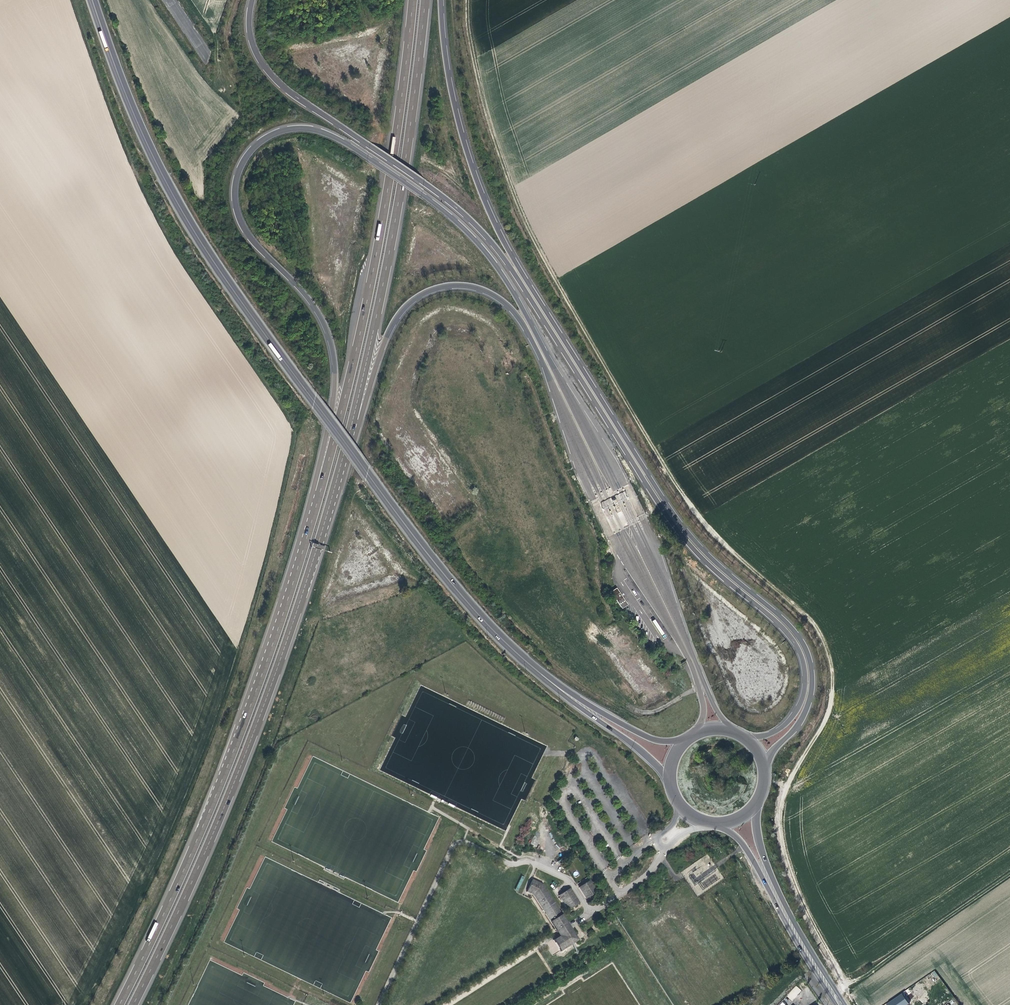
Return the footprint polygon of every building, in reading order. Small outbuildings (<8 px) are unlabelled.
[(620,605),(626,601),(619,590),(613,594),(620,605)] [(519,891),(524,877),(521,875),(515,890),(519,891)] [(580,888),(588,899),(599,892),(591,880),(580,888)] [(535,896),(556,927),(568,919),(544,885),(533,881),(528,893),(535,896)] [(561,896),(571,911),(582,904),(572,888),(561,896)] [(556,927),(559,930),(570,923),(568,919),(556,927)] [(578,935),(570,923),(559,930),(559,931),(554,935),(562,947),(578,935)] [(786,996),(792,1001),(802,991),(796,985),(786,996)] [(886,1004),(887,1004),(907,1004),(909,1004),(902,994),(886,1004)]
